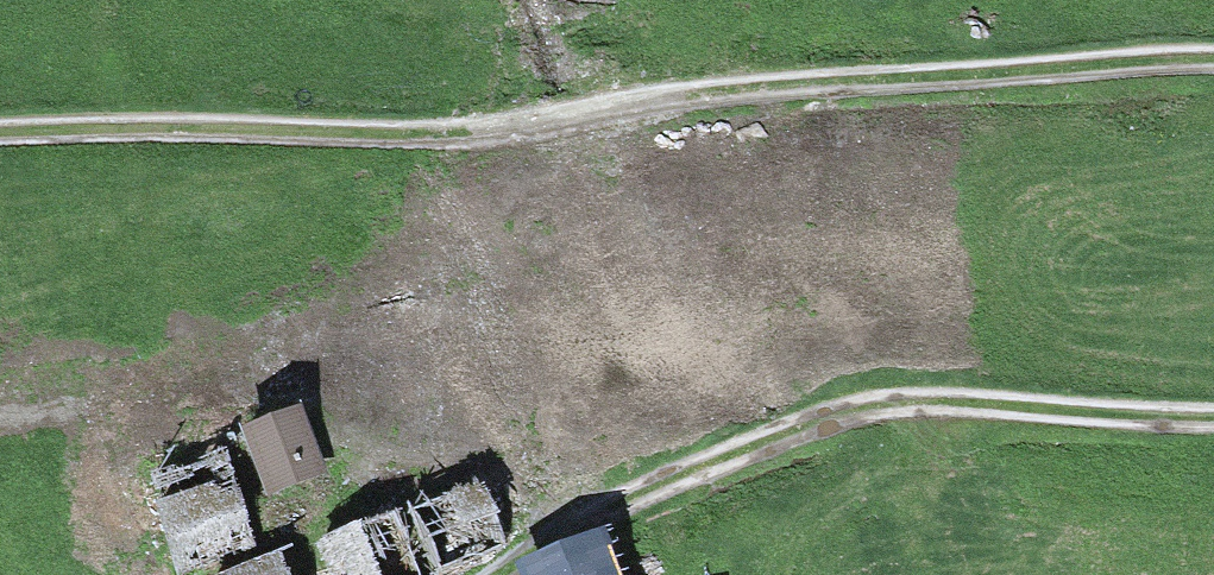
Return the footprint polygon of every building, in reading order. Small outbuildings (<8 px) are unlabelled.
[(293,408),(236,431),(270,515),(328,492),(293,408)] [(216,443),(140,468),(167,550),(243,526),(216,443)] [(372,521),(333,530),(343,574),(384,574),(372,521)] [(516,574),(615,574),(599,538),(516,574)] [(290,549),(214,573),(214,574),(298,574),(290,549)]
